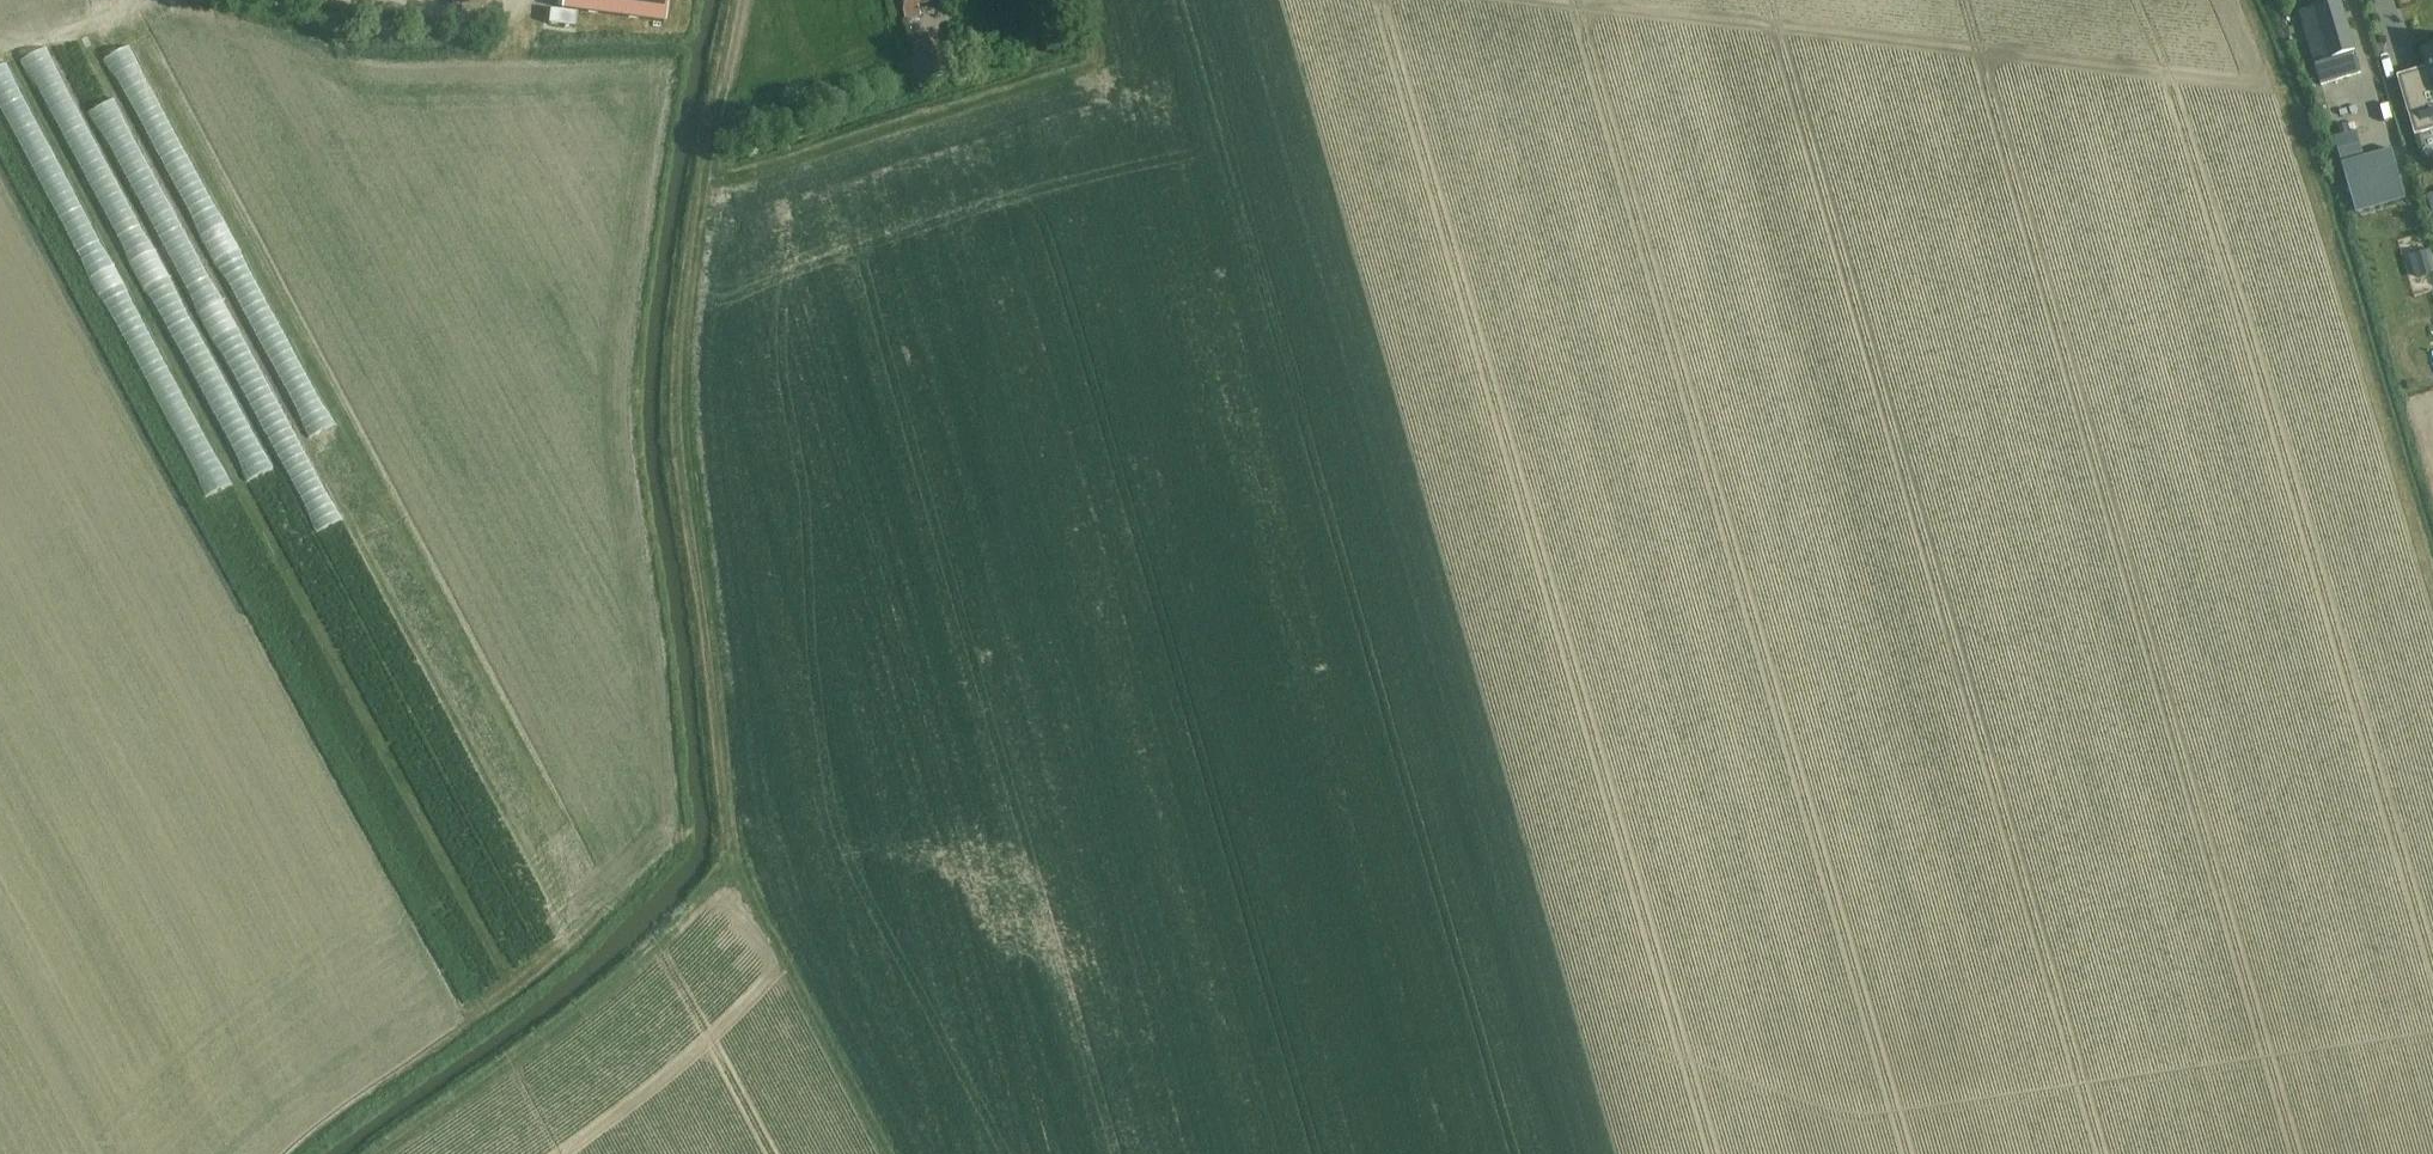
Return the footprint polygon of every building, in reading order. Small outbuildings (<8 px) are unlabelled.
[(560,9),(664,23),(667,0),(561,0),(560,9)] [(2432,43),(2432,0),(2400,0),(2410,48),(2432,43)] [(2362,76),(2346,25),(2340,2),(2299,14),(2326,103),(2350,96),(2346,80),(2362,76)] [(549,10),(548,23),(574,26),(576,13),(549,10)] [(933,42),(911,48),(921,85),(949,78),(940,47),(935,48),(933,42)] [(2399,79),(2416,136),(2432,131),(2432,50),(2423,53),(2429,70),(2419,72),(2399,79)] [(2391,150),(2364,158),(2357,134),(2334,140),(2355,214),(2400,201),(2396,185),(2401,184),(2391,150)]
